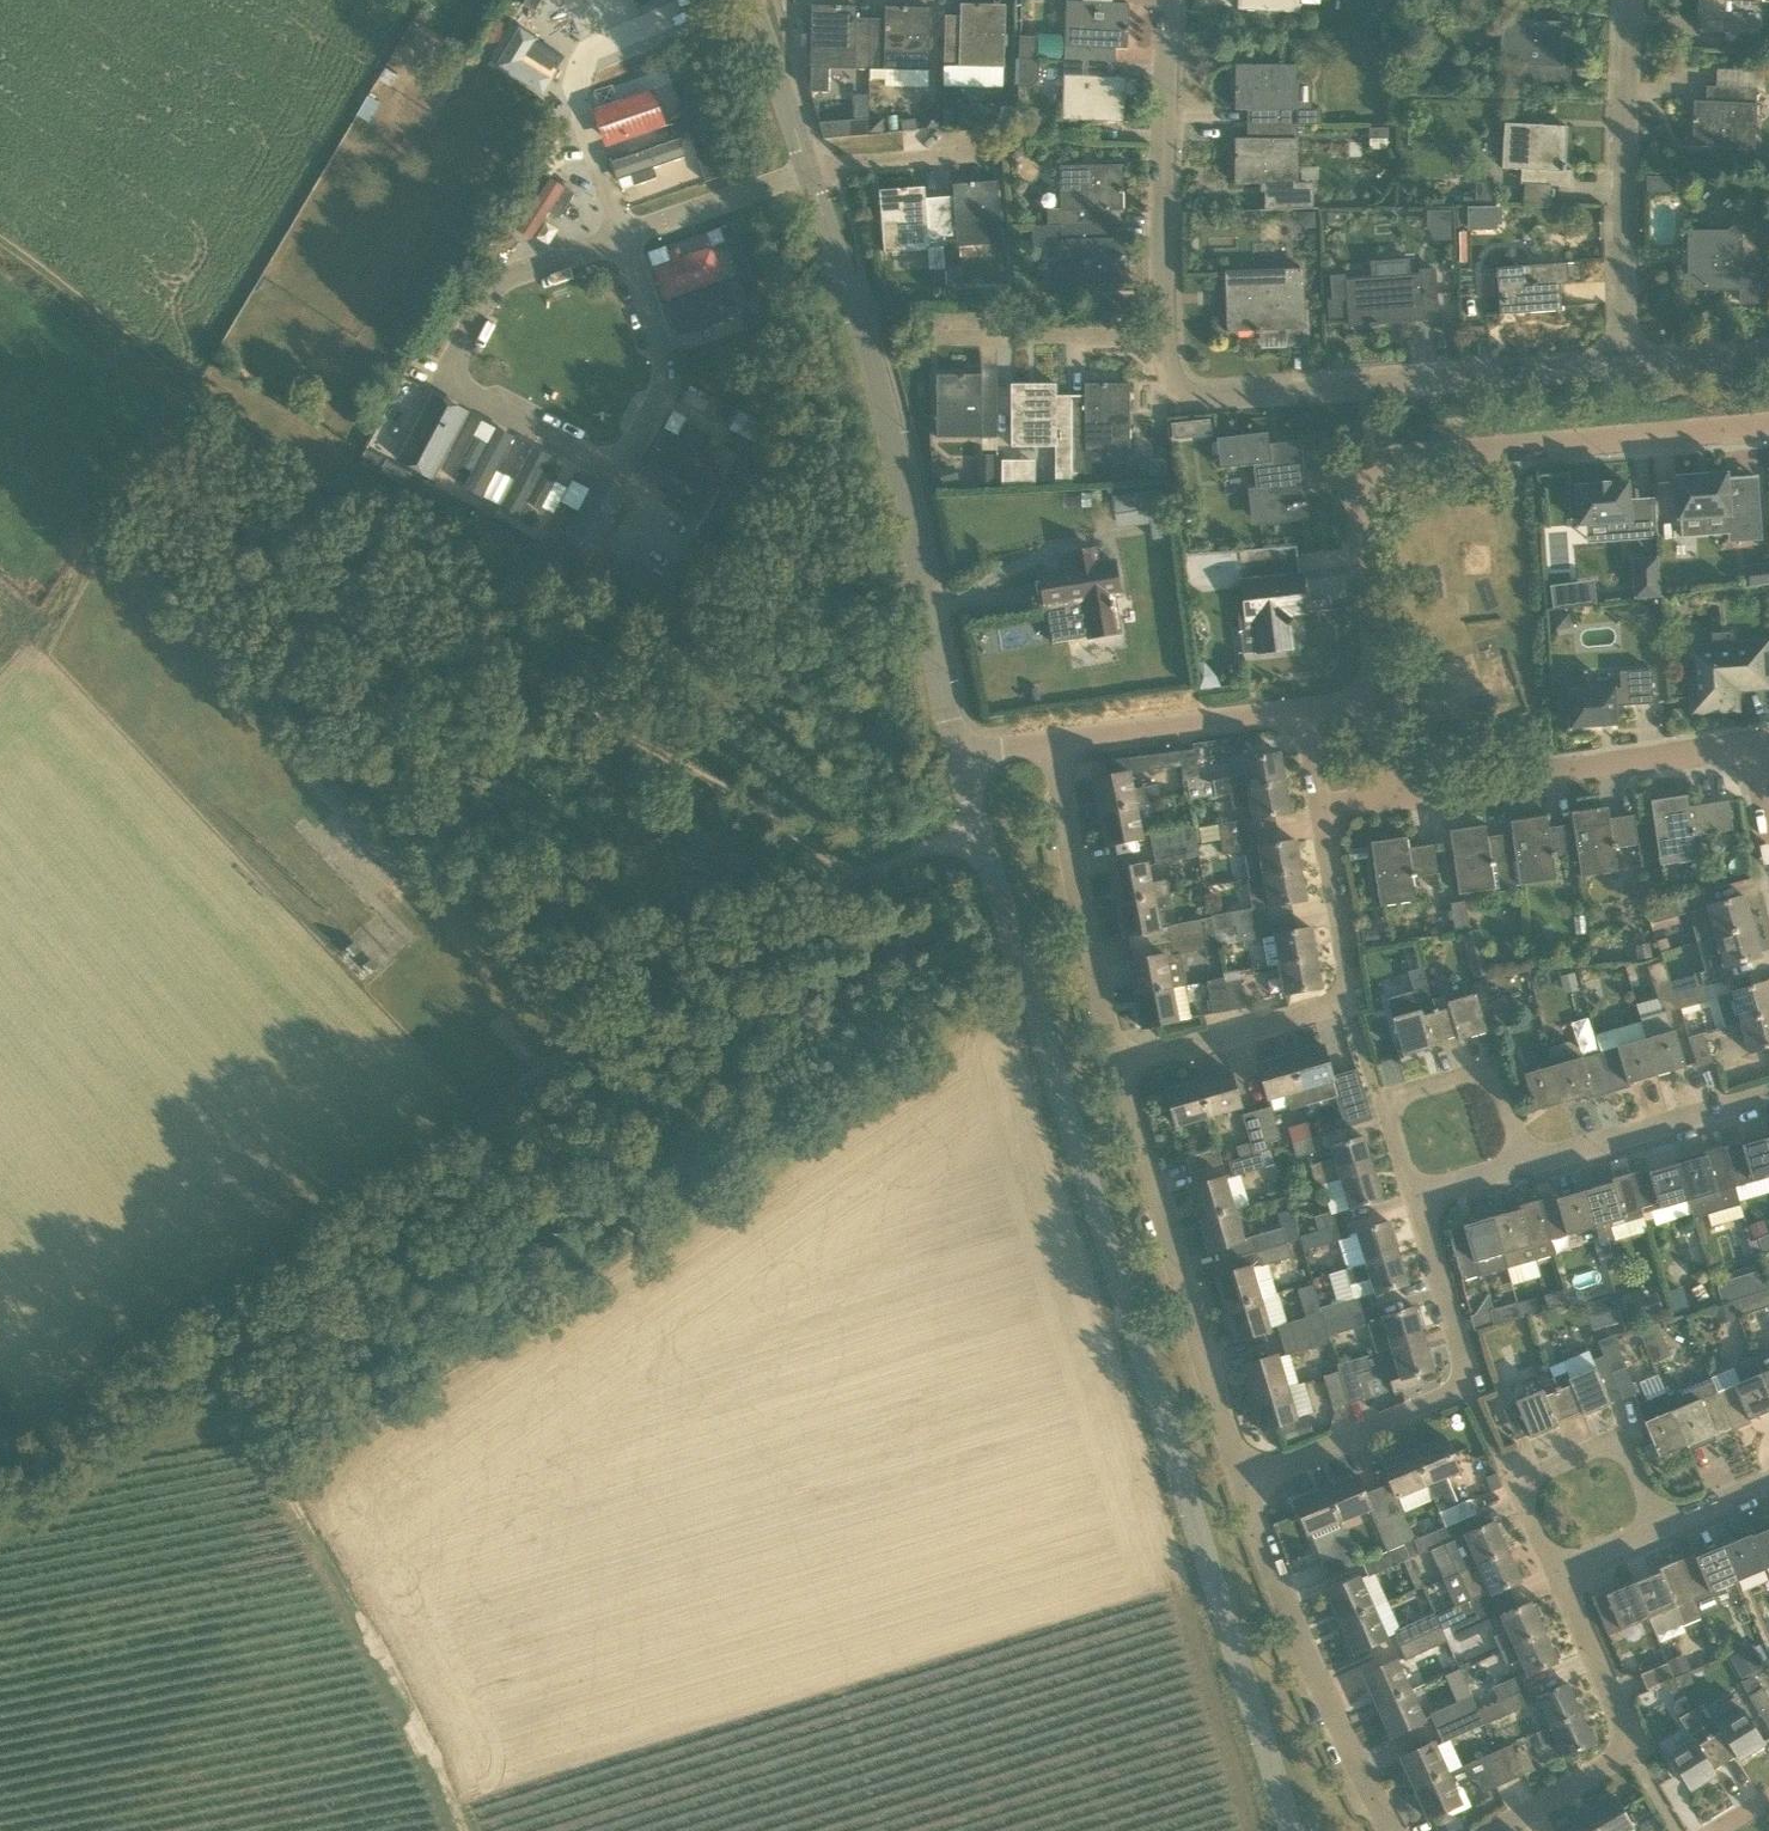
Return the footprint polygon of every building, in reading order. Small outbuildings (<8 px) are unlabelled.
[(584,34),(600,27),(592,9),(607,3),(606,0),(571,0),(584,34)] [(1302,0),(1239,0),(1238,9),(1301,14),(1302,0)] [(1699,16),(1701,16),(1700,31),(1760,34),(1762,0),(1699,0),(1699,16)] [(1128,49),(1130,3),(1067,1),(1065,60),(1116,62),(1116,48),(1128,49)] [(1005,67),(1006,5),(961,4),(961,15),(946,15),(945,66),(962,66),(1005,67)] [(870,69),(872,18),(857,18),(858,6),(812,5),(811,92),(829,92),(829,68),(870,69)] [(930,70),(931,8),(886,7),(886,19),(872,18),(870,69),(929,70),(930,70)] [(1372,13),(1359,24),(1370,36),(1383,25),(1372,13)] [(1570,82),(1571,66),(1564,66),(1566,22),(1503,19),(1501,64),(1520,65),(1519,79),(1570,82)] [(1020,59),(1036,60),(1036,38),(1021,37),(1020,59)] [(1376,50),(1376,65),(1388,65),(1395,65),(1395,51),(1376,50)] [(555,72),(525,56),(514,76),(544,93),(555,72)] [(1036,60),(1020,59),(1019,86),(1032,87),(1039,79),(1039,60),(1036,60)] [(1125,122),(1127,77),(1115,77),(1116,62),(1065,60),(1062,119),(1125,122)] [(1248,110),(1248,124),(1299,124),(1322,124),(1322,109),(1299,109),(1299,65),(1236,64),(1236,109),(1248,110)] [(689,132),(702,128),(686,77),(672,82),(684,116),(669,121),(675,137),(689,132)] [(1755,149),(1758,88),(1717,87),(1707,86),(1707,101),(1695,100),(1692,146),(1755,149)] [(654,89),(595,108),(608,145),(666,125),(654,89)] [(845,120),(847,136),(868,134),(867,118),(845,120)] [(1572,186),(1573,170),(1566,170),(1568,126),(1505,123),(1503,169),(1522,170),(1521,184),(1572,186)] [(1302,184),(1298,184),(1299,124),(1248,124),(1248,138),(1236,138),(1236,183),(1265,183),(1265,208),(1314,209),(1314,184),(1302,184)] [(1370,127),(1369,149),(1388,150),(1389,127),(1370,127)] [(697,157),(711,152),(702,128),(689,132),(697,157)] [(613,161),(619,179),(631,175),(634,184),(657,176),(654,167),(687,156),(681,138),(613,161)] [(1008,144),(1008,160),(1016,160),(1023,154),(1023,144),(1008,144)] [(1033,226),(1112,224),(1112,210),(1124,210),(1123,164),(1061,166),(1061,209),(1047,209),(1048,225),(1033,226)] [(553,175),(518,228),(531,236),(547,212),(558,219),(577,191),(553,175)] [(1647,192),(1676,192),(1685,189),(1685,176),(1647,177),(1647,192)] [(954,196),(940,197),(945,267),(960,266),(960,246),(1004,243),(999,181),(954,184),(954,196)] [(926,198),(925,187),(880,190),(885,252),(928,249),(930,269),(945,267),(940,197),(926,198)] [(1494,224),(1499,224),(1499,206),(1464,207),(1465,230),(1494,229),(1494,224)] [(1424,225),(1437,225),(1437,239),(1449,239),(1448,210),(1425,210),(1424,225)] [(1113,238),(1112,224),(1033,226),(1033,247),(1055,247),(1055,241),(1062,241),(1063,284),(1125,283),(1124,238),(1113,238)] [(1741,273),(1741,231),(1734,224),(1728,231),(1689,231),(1689,289),(1741,289),(1741,302),(1758,302),(1757,273),(1741,273)] [(671,259),(653,265),(664,299),(723,279),(712,245),(682,255),(679,246),(668,250),(671,259)] [(738,277),(752,272),(744,247),(730,252),(738,277)] [(1501,314),(1563,310),(1559,263),(1497,268),(1501,314)] [(1261,333),(1261,330),(1306,329),(1304,268),(1225,271),(1228,332),(1256,331),(1256,333),(1261,333)] [(944,270),(932,271),(933,282),(944,281),(944,270)] [(747,301),(760,297),(752,272),(738,277),(747,301)] [(1349,325),(1425,319),(1421,274),(1346,280),(1349,325)] [(731,280),(665,301),(676,335),(724,320),(719,306),(737,300),(731,280)] [(982,386),(982,374),(937,374),(938,437),(982,438),(997,438),(998,386),(982,386)] [(1112,446),(1130,446),(1131,446),(1130,383),(1085,384),(1085,395),(1071,395),(1072,473),(1077,473),(1077,446),(1112,446)] [(1072,473),(1071,395),(1057,395),(1057,384),(1012,384),(1012,446),(1056,446),(1056,473),(1062,473),(1072,473)] [(470,412),(432,392),(396,459),(434,479),(470,412)] [(665,427),(655,446),(712,476),(722,457),(707,449),(714,436),(684,421),(678,433),(665,427)] [(481,497),(514,436),(496,426),(487,442),(474,435),(459,463),(472,470),(462,487),(481,497)] [(1271,448),(1269,432),(1217,438),(1221,468),(1253,465),(1256,487),(1249,488),(1253,525),(1303,520),(1301,506),(1308,505),(1308,501),(1305,501),(1299,445),(1271,448)] [(722,484),(734,491),(759,444),(746,438),(722,484)] [(552,456),(533,446),(501,508),(520,517),(528,502),(541,509),(557,477),(544,470),(552,456)] [(719,484),(649,448),(637,471),(673,490),(665,505),(699,523),(719,484)] [(1166,459),(1150,459),(1150,474),(1166,474),(1166,459)] [(438,502),(446,491),(387,460),(380,472),(404,484),(403,484),(427,497),(438,502)] [(955,463),(939,469),(944,487),(960,481),(955,463)] [(995,469),(977,469),(977,484),(995,484),(995,469)] [(1728,500),(1727,478),(1727,474),(1676,477),(1679,518),(1681,518),(1682,537),(1684,537),(1682,518),(1728,514),(1730,541),(1762,539),(1759,498),(1728,500)] [(589,553),(620,494),(592,479),(561,538),(589,553)] [(1609,484),(1609,482),(1596,483),(1577,486),(1577,490),(1570,491),(1572,518),(1579,518),(1580,524),(1612,522),(1613,539),(1639,538),(1636,500),(1629,500),(1628,482),(1609,484)] [(722,514),(734,491),(722,484),(709,507),(697,531),(709,537),(722,514)] [(1169,536),(1162,488),(1112,496),(1118,526),(1150,522),(1152,539),(1169,536)] [(473,521),(480,509),(446,491),(438,502),(450,508),(450,509),(473,521)] [(549,560),(557,549),(494,516),(488,528),(511,541),(534,553),(535,553),(549,560)] [(1288,576),(1284,545),(1239,551),(1243,581),(1246,608),(1248,620),(1254,619),(1258,652),(1293,648),(1290,625),(1294,624),(1293,618),(1289,619),(1287,604),(1305,602),(1302,574),(1288,576)] [(581,578),(588,565),(557,549),(549,560),(558,565),(581,578)] [(1101,563),(1098,549),(1071,553),(1073,567),(1042,573),(1053,639),(1091,633),(1091,634),(1093,634),(1093,633),(1103,631),(1103,634),(1121,631),(1113,586),(1118,585),(1114,561),(1101,563)] [(1636,597),(1662,596),(1659,555),(1633,557),(1636,597)] [(1768,584),(1768,563),(1749,565),(1751,586),(1768,584)] [(1552,587),(1555,609),(1577,607),(1574,585),(1552,587)] [(1569,614),(1555,615),(1556,629),(1571,628),(1569,614)] [(1241,622),(1240,650),(1252,651),(1253,623),(1241,622)] [(1733,647),(1732,632),(1713,634),(1714,648),(1691,649),(1695,710),(1736,707),(1735,693),(1732,691),(1737,684),(1740,687),(1768,685),(1766,644),(1733,647)] [(1201,688),(1221,686),(1217,676),(1208,677),(1205,660),(1197,661),(1201,688)] [(1571,727),(1618,724),(1617,706),(1654,703),(1651,669),(1620,671),(1621,687),(1568,691),(1571,727)] [(1184,779),(1199,777),(1196,749),(1180,751),(1182,766),(1184,779)] [(1182,766),(1180,751),(1127,758),(1127,759),(1147,757),(1149,770),(1182,766)] [(1231,793),(1286,783),(1281,753),(1244,759),(1246,774),(1213,780),(1216,796),(1231,793)] [(1134,789),(1131,772),(1093,779),(1100,812),(1152,802),(1160,800),(1157,784),(1134,789)] [(1292,812),(1286,783),(1231,793),(1233,808),(1252,805),(1254,818),(1218,824),(1221,840),(1250,835),(1250,834),(1278,829),(1275,815),(1292,812)] [(1693,835),(1719,832),(1733,830),(1729,801),(1689,807),(1687,795),(1651,800),(1661,864),(1697,859),(1693,835)] [(1106,845),(1144,837),(1141,823),(1155,821),(1152,802),(1100,812),(1106,845)] [(1610,818),(1608,806),(1572,812),(1574,824),(1578,852),(1581,876),(1618,871),(1614,847),(1639,843),(1635,814),(1610,818)] [(1549,827),(1547,815),(1511,821),(1513,833),(1517,862),(1521,885),(1557,880),(1553,856),(1578,852),(1574,824),(1549,827)] [(1488,836),(1486,824),(1450,830),(1459,894),(1496,888),(1492,865),(1517,862),(1513,833),(1488,836)] [(1154,849),(1197,840),(1194,826),(1151,833),(1154,849)] [(1253,848),(1250,835),(1221,840),(1224,854),(1245,851),(1250,880),(1248,880),(1302,871),(1297,840),(1253,848)] [(1409,848),(1407,836),(1371,841),(1381,906),(1417,901),(1413,877),(1439,873),(1434,844),(1409,848)] [(1156,864),(1200,856),(1197,840),(1154,849),(1156,864)] [(1152,882),(1148,863),(1111,871),(1118,903),(1169,893),(1167,879),(1152,882)] [(1253,908),(1234,911),(1237,926),(1237,927),(1265,922),(1262,908),(1307,900),(1302,871),(1248,880),(1253,908)] [(1707,906),(1703,892),(1648,908),(1652,922),(1678,915),(1689,912),(1698,942),(1700,941),(1715,937),(1754,926),(1745,896),(1707,906)] [(1124,936),(1161,929),(1161,926),(1168,925),(1175,924),(1169,893),(1118,903),(1124,936)] [(1456,930),(1470,928),(1466,901),(1451,903),(1456,930)] [(1215,930),(1237,926),(1234,911),(1212,915),(1213,917),(1215,930)] [(1171,940),(1216,932),(1216,931),(1213,917),(1175,924),(1168,925),(1171,940)] [(1265,922),(1237,927),(1239,941),(1240,942),(1267,937),(1265,922)] [(1754,926),(1715,937),(1700,941),(1698,942),(1704,969),(1699,971),(1704,986),(1727,979),(1723,967),(1762,956),(1754,926)] [(1663,927),(1654,930),(1660,951),(1669,948),(1663,927)] [(1280,964),(1318,957),(1312,928),(1275,934),(1280,964)] [(1475,979),(1484,976),(1490,974),(1478,929),(1462,933),(1475,979)] [(1135,995),(1184,985),(1187,984),(1181,953),(1205,949),(1207,956),(1220,953),(1218,945),(1216,932),(1171,940),(1173,953),(1166,954),(1129,962),(1135,995)] [(1285,994),(1323,987),(1318,957),(1280,964),(1285,994)] [(1646,1038),(1657,1075),(1686,1067),(1675,1030),(1673,1030),(1668,1011),(1679,1008),(1674,995),(1670,980),(1663,961),(1648,966),(1663,1013),(1641,1019),(1641,1021),(1646,1038)] [(1236,972),(1224,974),(1225,977),(1226,983),(1241,980),(1240,971),(1236,972)] [(1575,972),(1560,976),(1565,993),(1579,990),(1575,972)] [(1214,1013),(1231,1010),(1226,983),(1225,977),(1207,980),(1214,1013)] [(1676,978),(1670,980),(1674,995),(1681,993),(1676,978)] [(1247,1007),(1241,980),(1226,983),(1231,1010),(1247,1007)] [(1768,1013),(1768,981),(1732,992),(1740,1022),(1768,1013)] [(1142,1027),(1179,1020),(1191,1017),(1184,985),(1135,995),(1142,1027)] [(1681,993),(1674,995),(1679,1008),(1679,1009),(1695,1005),(1709,1000),(1704,986),(1689,990),(1681,993)] [(1415,991),(1388,999),(1404,1056),(1433,1048),(1431,1043),(1444,1039),(1432,998),(1418,1002),(1415,991)] [(1488,1032),(1477,993),(1448,1001),(1446,994),(1432,998),(1444,1039),(1458,1035),(1459,1040),(1488,1032)] [(1498,1028),(1514,1024),(1507,996),(1491,1001),(1498,1028)] [(1768,1046),(1768,1013),(1740,1022),(1749,1052),(1768,1046)] [(1713,1062),(1706,1039),(1704,1032),(1689,1036),(1691,1044),(1699,1066),(1713,1062)] [(1657,1075),(1646,1038),(1600,1052),(1612,1092),(1631,1086),(1630,1083),(1657,1075)] [(1583,1057),(1580,1047),(1569,1041),(1548,1047),(1564,1102),(1592,1094),(1593,1097),(1612,1092),(1600,1052),(1583,1057)] [(1302,1090),(1334,1081),(1332,1076),(1323,1044),(1290,1053),(1302,1090)] [(1535,1110),(1564,1102),(1548,1047),(1553,1065),(1525,1074),(1535,1110)] [(1302,1090),(1290,1053),(1259,1063),(1270,1099),(1287,1095),(1291,1109),(1306,1105),(1302,1090)] [(1345,1127),(1350,1126),(1373,1119),(1357,1068),(1341,1073),(1351,1104),(1340,1108),(1345,1127)] [(1209,1117),(1242,1107),(1231,1071),(1199,1080),(1209,1117)] [(1177,1126),(1209,1117),(1199,1080),(1167,1089),(1177,1126)] [(1267,1142),(1281,1138),(1273,1106),(1258,1110),(1267,1142)] [(1269,1149),(1267,1142),(1258,1110),(1244,1114),(1251,1142),(1237,1146),(1240,1158),(1271,1150),(1270,1148),(1269,1149)] [(1297,1157),(1325,1149),(1320,1134),(1293,1143),(1297,1157)] [(1316,1185),(1341,1178),(1374,1168),(1365,1136),(1331,1146),(1335,1157),(1310,1165),(1316,1185)] [(1736,1186),(1750,1182),(1768,1176),(1768,1137),(1744,1144),(1743,1141),(1725,1146),(1736,1186)] [(1709,1213),(1712,1225),(1745,1216),(1736,1186),(1725,1146),(1705,1152),(1706,1155),(1680,1163),(1696,1217),(1709,1213)] [(1191,1172),(1223,1163),(1219,1148),(1187,1158),(1191,1172)] [(1233,1175),(1275,1164),(1271,1150),(1240,1158),(1229,1161),(1233,1175)] [(1696,1217),(1680,1163),(1651,1171),(1650,1168),(1633,1173),(1644,1213),(1689,1199),(1694,1218),(1696,1217)] [(1350,1209),(1383,1199),(1374,1168),(1341,1178),(1350,1209)] [(1587,1190),(1602,1243),(1609,1240),(1616,1238),(1612,1226),(1645,1217),(1644,1213),(1633,1173),(1613,1179),(1614,1182),(1587,1190)] [(1199,1220),(1237,1209),(1227,1176),(1189,1188),(1199,1220)] [(1602,1243),(1587,1190),(1558,1198),(1557,1195),(1539,1200),(1550,1240),(1596,1227),(1601,1243),(1602,1243)] [(1550,1240),(1539,1200),(1520,1206),(1521,1209),(1494,1217),(1508,1268),(1555,1254),(1550,1240)] [(1315,1216),(1320,1231),(1347,1223),(1343,1208),(1315,1216)] [(1208,1252),(1246,1241),(1237,1209),(1199,1220),(1208,1252)] [(1464,1280),(1480,1275),(1508,1268),(1494,1217),(1464,1225),(1467,1234),(1452,1239),(1464,1280)] [(1758,1238),(1768,1234),(1768,1230),(1765,1220),(1749,1228),(1754,1239),(1758,1238)] [(1347,1223),(1320,1231),(1301,1236),(1305,1250),(1338,1240),(1347,1268),(1346,1268),(1346,1269),(1400,1253),(1390,1221),(1357,1231),(1350,1233),(1347,1223)] [(1251,1236),(1256,1251),(1288,1243),(1283,1227),(1251,1236)] [(1768,1250),(1768,1234),(1758,1238),(1763,1251),(1764,1252),(1768,1250)] [(1763,1251),(1758,1238),(1754,1239),(1748,1241),(1752,1256),(1763,1251)] [(1609,1240),(1602,1243),(1605,1254),(1613,1251),(1609,1240)] [(1225,1309),(1263,1298),(1253,1266),(1260,1264),(1260,1266),(1292,1257),(1288,1243),(1256,1251),(1248,1254),(1225,1260),(1229,1273),(1216,1276),(1225,1309)] [(1409,1284),(1400,1253),(1346,1269),(1351,1284),(1371,1278),(1376,1294),(1409,1284)] [(1768,1273),(1758,1276),(1762,1291),(1768,1289),(1768,1277),(1768,1273)] [(1727,1285),(1718,1287),(1723,1303),(1731,1300),(1727,1285)] [(1768,1306),(1768,1289),(1762,1291),(1733,1300),(1738,1315),(1768,1306)] [(1322,1312),(1325,1322),(1372,1307),(1368,1293),(1320,1307),(1322,1312)] [(1613,1295),(1586,1303),(1593,1329),(1620,1321),(1613,1295)] [(1536,1296),(1518,1302),(1522,1317),(1529,1315),(1537,1312),(1540,1311),(1536,1296)] [(1271,1327),(1263,1298),(1225,1309),(1235,1341),(1272,1330),(1271,1327)] [(1490,1309),(1494,1322),(1494,1325),(1515,1319),(1522,1317),(1518,1302),(1490,1309)] [(1731,1304),(1715,1310),(1720,1323),(1736,1317),(1731,1304)] [(1372,1307),(1325,1322),(1326,1326),(1327,1327),(1329,1336),(1368,1324),(1377,1352),(1392,1347),(1392,1348),(1426,1338),(1416,1306),(1383,1316),(1383,1318),(1376,1320),(1372,1307)] [(1326,1326),(1325,1322),(1322,1312),(1287,1322),(1278,1325),(1282,1340),(1326,1326)] [(1640,1330),(1647,1346),(1664,1338),(1658,1323),(1640,1330)] [(1331,1342),(1329,1336),(1327,1327),(1326,1326),(1282,1340),(1287,1355),(1331,1342)] [(1612,1334),(1599,1339),(1605,1354),(1615,1380),(1622,1396),(1622,1397),(1623,1399),(1637,1393),(1628,1371),(1619,1348),(1618,1349),(1612,1334)] [(1395,1391),(1419,1384),(1416,1374),(1435,1369),(1426,1338),(1392,1348),(1401,1379),(1392,1382),(1395,1391)] [(1550,1367),(1553,1377),(1570,1416),(1583,1411),(1584,1415),(1612,1404),(1604,1385),(1593,1359),(1590,1351),(1563,1362),(1550,1367)] [(1251,1398),(1289,1386),(1279,1354),(1242,1365),(1251,1398)] [(1605,1354),(1593,1359),(1604,1385),(1615,1380),(1605,1354)] [(1368,1355),(1351,1359),(1337,1364),(1340,1371),(1349,1403),(1363,1399),(1356,1374),(1372,1369),(1368,1355)] [(1740,1382),(1718,1391),(1734,1429),(1751,1422),(1750,1419),(1768,1411),(1768,1388),(1762,1372),(1761,1373),(1754,1356),(1733,1364),(1740,1382)] [(1333,1407),(1349,1403),(1340,1371),(1324,1376),(1333,1407)] [(1553,1377),(1539,1383),(1513,1394),(1531,1437),(1559,1426),(1557,1421),(1570,1416),(1553,1377)] [(1712,1377),(1668,1396),(1690,1450),(1702,1445),(1700,1440),(1714,1434),(1715,1437),(1734,1429),(1718,1391),(1712,1377)] [(1261,1430),(1299,1419),(1289,1386),(1251,1398),(1261,1430)] [(1667,1396),(1666,1392),(1647,1400),(1637,1404),(1660,1457),(1686,1446),(1688,1450),(1690,1450),(1668,1396),(1667,1396)] [(1302,1440),(1296,1421),(1282,1425),(1288,1444),(1302,1440)] [(1457,1504),(1446,1477),(1460,1472),(1444,1436),(1413,1449),(1428,1485),(1432,1495),(1446,1526),(1452,1523),(1477,1513),(1471,1498),(1457,1504)] [(1401,1545),(1405,1543),(1416,1539),(1399,1497),(1428,1485),(1413,1449),(1383,1462),(1391,1482),(1378,1488),(1393,1524),(1401,1545)] [(1393,1524),(1378,1488),(1365,1493),(1356,1473),(1326,1486),(1341,1522),(1370,1509),(1379,1530),(1393,1524)] [(1295,1499),(1310,1535),(1321,1562),(1351,1549),(1341,1522),(1326,1486),(1295,1499)] [(1446,1526),(1416,1539),(1423,1552),(1444,1542),(1458,1573),(1461,1572),(1509,1551),(1495,1521),(1458,1537),(1452,1523),(1446,1526)] [(1768,1568),(1768,1529),(1767,1524),(1749,1531),(1750,1534),(1724,1545),(1739,1580),(1740,1580),(1764,1570),(1768,1568)] [(1416,1539),(1405,1543),(1412,1557),(1423,1552),(1416,1539)] [(1388,1551),(1363,1561),(1368,1575),(1369,1576),(1375,1573),(1403,1560),(1411,1557),(1405,1543),(1401,1545),(1388,1551)] [(1739,1580),(1724,1545),(1697,1556),(1696,1553),(1678,1561),(1694,1599),(1739,1580)] [(1327,1576),(1357,1563),(1353,1553),(1351,1549),(1321,1562),(1327,1576)] [(1446,1611),(1437,1615),(1443,1627),(1452,1623),(1490,1608),(1485,1597),(1492,1594),(1509,1586),(1522,1580),(1521,1577),(1516,1566),(1509,1551),(1461,1572),(1458,1573),(1443,1579),(1455,1607),(1446,1611)] [(1701,1618),(1693,1599),(1694,1599),(1678,1561),(1660,1568),(1661,1571),(1635,1582),(1649,1618),(1650,1618),(1657,1635),(1683,1624),(1684,1626),(1701,1618)] [(1340,1622),(1375,1607),(1361,1576),(1326,1592),(1340,1622)] [(1649,1618),(1635,1582),(1607,1594),(1605,1591),(1593,1596),(1608,1632),(1620,1627),(1621,1629),(1649,1618)] [(1502,1651),(1545,1631),(1532,1602),(1501,1616),(1508,1630),(1495,1636),(1502,1651)] [(1354,1653),(1389,1637),(1375,1607),(1340,1622),(1354,1653)] [(1497,1624),(1490,1608),(1452,1623),(1457,1636),(1459,1641),(1497,1624)] [(1443,1627),(1437,1615),(1436,1615),(1435,1612),(1400,1628),(1393,1631),(1394,1633),(1401,1646),(1443,1629),(1443,1627)] [(1448,1640),(1443,1629),(1401,1646),(1406,1659),(1448,1640)] [(1558,1661),(1545,1631),(1502,1651),(1508,1664),(1520,1658),(1528,1675),(1558,1661)] [(1752,1643),(1729,1656),(1741,1678),(1764,1666),(1752,1643)] [(1377,1705),(1412,1689),(1398,1659),(1363,1675),(1377,1705)] [(1647,1688),(1669,1679),(1674,1677),(1673,1675),(1668,1662),(1641,1674),(1647,1688)] [(1492,1704),(1526,1688),(1520,1674),(1485,1690),(1492,1704)] [(1551,1726),(1581,1712),(1568,1683),(1538,1697),(1551,1726)] [(1763,1687),(1749,1696),(1768,1727),(1768,1697),(1763,1687)] [(1485,1723),(1533,1703),(1526,1688),(1492,1704),(1479,1710),(1485,1723)] [(1391,1735),(1425,1720),(1412,1689),(1377,1705),(1391,1735)] [(1437,1727),(1478,1708),(1472,1695),(1431,1714),(1437,1727)] [(1676,1701),(1674,1708),(1680,1718),(1693,1710),(1684,1696),(1676,1701)] [(1716,1718),(1713,1719),(1703,1726),(1725,1762),(1737,1755),(1739,1759),(1765,1743),(1745,1709),(1743,1709),(1735,1696),(1723,1704),(1731,1717),(1720,1724),(1716,1718)] [(1485,1723),(1479,1710),(1478,1708),(1437,1727),(1444,1741),(1485,1723)] [(1691,1789),(1716,1773),(1713,1769),(1725,1762),(1703,1726),(1695,1714),(1693,1710),(1680,1718),(1693,1740),(1669,1755),(1691,1789)] [(1564,1756),(1595,1742),(1581,1712),(1551,1726),(1537,1733),(1545,1749),(1559,1743),(1564,1756)] [(1414,1788),(1449,1772),(1435,1741),(1401,1757),(1414,1788)] [(1510,1780),(1525,1773),(1512,1744),(1497,1750),(1510,1780)] [(1510,1780),(1497,1750),(1483,1756),(1497,1786),(1510,1780)] [(1455,1786),(1449,1772),(1414,1788),(1428,1818),(1447,1810),(1448,1812),(1452,1814),(1471,1805),(1462,1786),(1458,1785),(1455,1786)] [(1614,1795),(1586,1811),(1597,1830),(1635,1830),(1614,1795)] [(1586,1811),(1556,1828),(1558,1830),(1597,1830),(1586,1811)]
